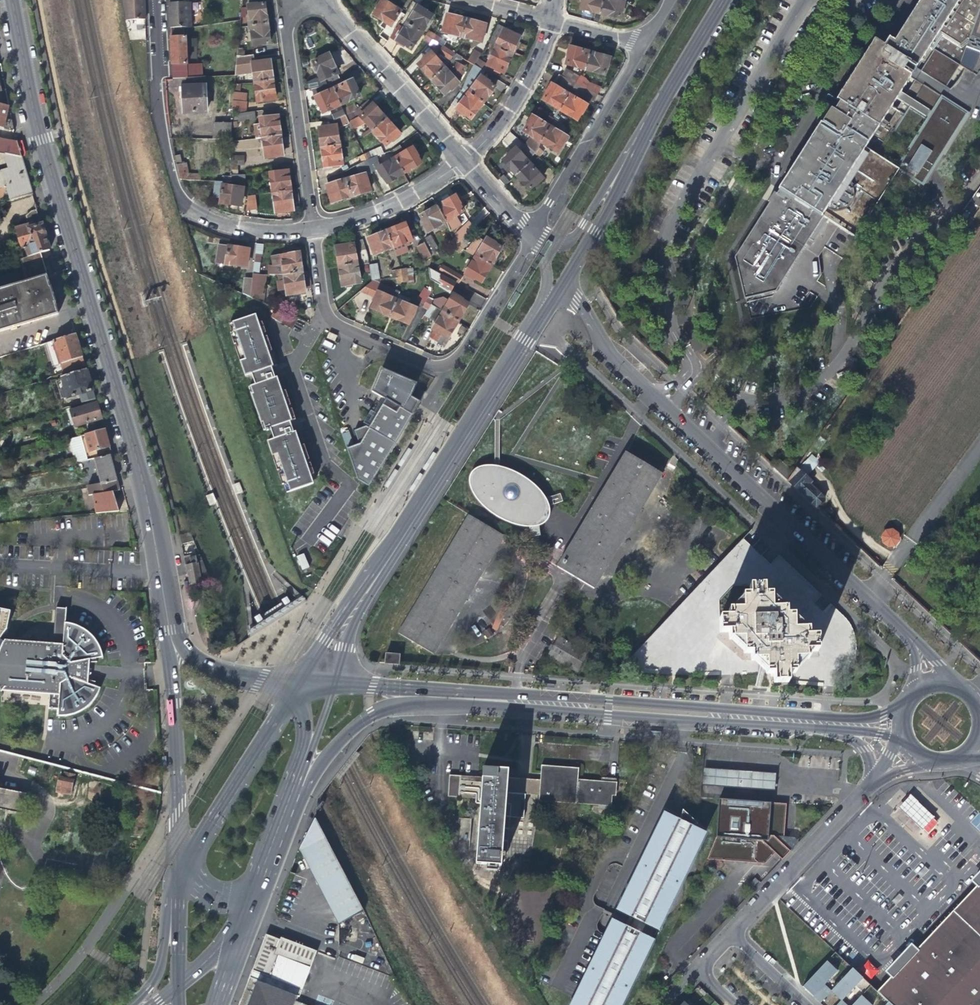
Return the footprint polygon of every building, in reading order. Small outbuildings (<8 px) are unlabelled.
[(144,20),(144,7),(143,0),(125,0),(126,21),(144,20)] [(599,15),(603,0),(582,0),(580,10),(599,15)] [(617,0),(603,0),(599,15),(609,18),(618,20),(623,4),(616,2),(617,0)] [(863,49),(907,81),(911,76),(903,71),(906,66),(914,71),(915,69),(960,0),(922,0),(893,44),(888,41),(883,48),(875,43),(872,46),(867,43),(863,49)] [(384,33),(390,37),(400,21),(403,15),(386,4),(381,1),(372,16),(388,26),(384,33)] [(168,11),(169,29),(188,28),(186,3),(168,4),(168,11)] [(246,8),(249,27),(265,24),(264,14),(263,6),(246,8)] [(407,8),(403,15),(400,21),(406,25),(413,12),(407,8)] [(413,12),(406,25),(420,34),(431,18),(422,13),(416,8),(413,12)] [(961,68),(972,74),(979,54),(979,12),(961,68)] [(442,33),(460,38),(465,22),(453,18),(447,17),(442,33)] [(409,51),(420,34),(406,25),(400,21),(390,37),(398,43),(409,51)] [(475,24),(465,22),(460,38),(479,43),(483,27),(475,24)] [(266,33),(265,24),(249,27),(252,46),(268,44),(266,33)] [(496,26),(488,45),(495,48),(511,56),(519,38),(510,35),(504,32),(505,29),(496,26)] [(187,79),(186,37),(170,38),(170,49),(172,79),(187,79)] [(454,54),(442,47),(437,54),(449,61),(454,54)] [(506,66),(511,56),(495,48),(493,52),(489,62),(487,66),(503,74),(506,66)] [(566,65),(585,70),(589,54),(570,49),(568,56),(566,65)] [(900,93),(907,81),(863,49),(859,57),(864,60),(835,104),(832,102),(826,111),(829,113),(738,258),(746,299),(774,289),(809,239),(814,241),(828,221),(855,238),(898,170),(897,169),(864,147),(896,99),(900,93)] [(455,55),(456,55),(462,59),(467,62),(469,58),(456,50),(455,55)] [(473,51),(469,58),(467,62),(473,65),(478,56),(479,55),(473,51)] [(423,72),(430,80),(443,69),(430,54),(417,65),(423,72)] [(608,59),(589,54),(585,70),(603,75),(605,68),(608,59)] [(251,55),(242,56),(236,57),(234,76),(252,74),(254,83),(271,81),(270,74),(268,63),(253,65),(251,55)] [(453,59),(459,63),(462,59),(456,55),(453,59)] [(315,89),(328,83),(338,78),(332,66),(327,56),(311,64),(319,79),(315,81),(314,79),(305,84),(308,90),(311,90),(315,89)] [(489,62),(478,56),(473,65),(483,72),(487,66),(489,62)] [(456,84),(461,89),(467,75),(468,72),(473,65),(467,62),(462,59),(459,63),(449,76),(443,69),(430,80),(437,88),(443,95),(456,84)] [(461,89),(467,93),(481,104),(489,94),(493,89),(480,78),(483,72),(473,65),(468,72),(467,75),(461,89)] [(911,76),(914,71),(906,66),(903,71),(911,76)] [(566,70),(562,77),(575,84),(578,78),(566,70)] [(542,101),(559,110),(567,96),(572,89),(575,84),(562,77),(559,75),(552,87),(551,86),(547,92),(542,101)] [(579,76),(578,78),(575,84),(579,86),(582,81),(584,79),(579,76)] [(340,77),(338,78),(328,83),(339,106),(358,97),(352,85),(350,82),(344,85),(340,77)] [(272,91),(271,81),(254,83),(257,102),(274,100),(272,91)] [(579,86),(585,89),(588,83),(582,81),(579,86)] [(339,106),(328,83),(315,89),(311,90),(317,103),(322,114),(329,110),(334,121),(341,118),(344,116),(342,111),(339,106)] [(599,88),(588,83),(585,89),(597,94),(599,88)] [(597,95),(597,94),(585,89),(579,86),(575,84),(572,89),(593,102),(597,95)] [(205,112),(204,86),(188,87),(182,87),(183,100),(184,113),(205,112)] [(470,119),(481,104),(467,93),(461,89),(452,101),(458,105),(456,109),(463,114),(470,119)] [(233,92),(231,113),(237,113),(245,112),(245,102),(242,102),(243,93),(233,92)] [(932,113),(900,93),(896,99),(928,119),(932,113)] [(584,106),(567,96),(559,110),(575,120),(582,109),(584,106)] [(928,119),(897,169),(898,170),(922,185),(967,114),(941,98),(932,113),(928,119)] [(353,105),(342,111),(344,116),(354,111),(356,111),(353,105)] [(365,124),(372,131),(384,120),(377,112),(372,105),(364,112),(360,107),(356,111),(354,111),(344,116),(347,122),(348,124),(351,131),(365,124)] [(9,108),(5,107),(0,106),(0,129),(14,132),(12,123),(6,122),(9,108)] [(253,111),(245,112),(237,113),(237,121),(254,119),(253,111)] [(319,139),(320,149),(338,147),(336,133),(335,128),(337,128),(338,129),(348,124),(347,122),(344,116),(341,118),(334,121),(333,121),(334,128),(317,130),(319,139)] [(259,119),(262,139),(279,137),(277,126),(276,117),(259,119)] [(523,133),(529,137),(539,143),(548,128),(532,118),(528,125),(523,133)] [(391,128),(384,120),(372,131),(384,145),(397,134),(391,128)] [(213,139),(230,139),(230,123),(212,122),(213,139)] [(564,138),(548,128),(539,143),(555,153),(561,143),(564,138)] [(280,149),(279,137),(262,139),(265,158),(281,155),(280,149)] [(529,137),(527,140),(537,147),(539,143),(529,137)] [(235,140),(236,149),(261,148),(261,139),(235,140)] [(6,156),(11,157),(22,159),(17,144),(0,140),(0,155),(6,156)] [(523,145),(524,146),(533,154),(537,150),(537,147),(527,140),(523,145)] [(399,155),(393,158),(402,173),(419,163),(414,154),(410,148),(409,149),(407,145),(397,150),(399,155)] [(531,157),(533,154),(524,146),(517,152),(515,150),(511,154),(503,161),(515,176),(528,165),(531,157)] [(338,147),(320,149),(322,159),(323,168),(341,165),(338,147)] [(367,153),(368,154),(370,159),(375,157),(382,154),(379,149),(367,153)] [(537,157),(533,154),(531,157),(528,165),(515,176),(528,190),(540,179),(538,176),(542,172),(547,168),(537,157)] [(2,172),(11,202),(33,196),(28,178),(22,159),(11,157),(6,156),(0,158),(0,167),(7,164),(9,169),(2,171),(2,172)] [(352,168),(356,166),(366,161),(364,156),(359,158),(359,157),(349,162),(352,168)] [(230,157),(230,165),(236,165),(243,165),(243,157),(230,157)] [(380,166),(375,157),(370,159),(366,161),(372,173),(377,167),(386,183),(396,177),(402,173),(393,158),(380,166)] [(359,177),(345,181),(350,197),(362,194),(368,192),(363,175),(372,173),(366,161),(356,166),(359,177)] [(179,162),(175,162),(179,180),(182,180),(199,181),(199,175),(188,174),(185,163),(180,164),(179,162)] [(0,172),(0,205),(11,202),(2,172),(0,172)] [(269,175),(272,194),(289,192),(288,181),(287,173),(269,175)] [(331,203),(350,197),(345,181),(343,173),(325,178),(328,187),(326,188),(327,191),(331,203)] [(213,199),(220,200),(222,186),(222,182),(216,182),(213,199)] [(241,189),(222,186),(220,200),(219,203),(225,204),(239,206),(241,189)] [(292,211),(289,192),(272,194),(275,213),(284,212),(292,211)] [(252,196),(251,197),(246,197),(244,210),(254,209),(252,196)] [(453,197),(436,207),(444,221),(449,231),(460,225),(455,216),(462,212),(460,209),(458,205),(460,204),(456,196),(454,198),(453,197)] [(427,231),(438,225),(443,222),(444,221),(436,207),(429,211),(419,216),(427,231)] [(26,249),(28,257),(41,254),(50,251),(44,230),(38,210),(33,211),(26,217),(29,227),(17,230),(18,234),(16,235),(14,238),(17,247),(20,248),(22,247),(23,250),(26,249)] [(456,236),(452,240),(457,244),(460,241),(468,234),(473,229),(467,223),(455,235),(456,236)] [(395,228),(385,232),(391,248),(394,256),(406,251),(404,246),(408,244),(407,241),(409,241),(403,225),(395,228)] [(374,255),(391,248),(385,232),(376,235),(367,239),(374,255)] [(429,234),(423,237),(430,249),(436,246),(429,234)] [(468,234),(460,241),(464,246),(472,238),(468,234)] [(464,251),(474,257),(489,266),(499,250),(490,244),(484,241),(483,243),(475,238),(464,251)] [(419,241),(413,244),(418,255),(424,253),(419,241)] [(448,251),(453,248),(449,243),(445,247),(448,251)] [(335,248),(337,267),(355,265),(354,260),(352,245),(343,247),(335,248)] [(218,246),(215,263),(244,268),(247,250),(227,248),(218,246)] [(254,246),(251,275),(251,276),(257,276),(258,276),(259,258),(261,258),(262,246),(254,246)] [(282,265),(283,276),(300,273),(297,255),(291,256),(290,250),(281,252),(282,257),(270,258),(271,266),(282,265)] [(356,252),(357,259),(360,263),(360,264),(366,263),(364,250),(356,252)] [(23,259),(30,283),(0,292),(0,331),(58,313),(52,292),(41,254),(28,257),(23,259)] [(484,275),(489,266),(474,257),(464,274),(479,283),(484,275)] [(438,263),(433,271),(454,283),(456,284),(458,285),(462,277),(438,263)] [(357,284),(355,271),(355,265),(337,267),(339,278),(340,287),(357,284)] [(370,281),(378,279),(376,265),(368,266),(370,281)] [(451,292),(456,284),(454,283),(433,271),(428,268),(429,279),(451,292)] [(306,273),(300,273),(283,276),(286,295),(303,292),(302,288),(308,287),(306,273)] [(249,292),(251,276),(251,275),(243,274),(241,294),(249,298),(249,292)] [(262,276),(258,276),(257,276),(251,276),(249,292),(249,298),(261,303),(262,276)] [(374,295),(378,286),(370,282),(369,282),(361,289),(374,295)] [(371,301),(374,302),(377,295),(380,288),(381,287),(378,286),(374,295),(371,301)] [(378,313),(388,317),(395,301),(393,300),(396,294),(381,287),(380,288),(377,295),(374,302),(370,310),(378,313)] [(415,301),(423,305),(424,303),(427,299),(428,296),(421,291),(415,301)] [(397,296),(395,301),(388,317),(398,322),(406,325),(413,309),(409,307),(410,302),(397,296)] [(451,296),(441,313),(456,322),(460,315),(466,305),(451,296)] [(423,315),(429,319),(435,309),(429,306),(427,309),(423,315)] [(435,309),(429,319),(435,323),(431,329),(437,333),(442,336),(446,338),(456,322),(441,313),(435,309)] [(254,314),(227,323),(230,331),(228,332),(232,343),(234,342),(235,345),(233,346),(243,374),(249,372),(253,383),(247,385),(261,429),(268,426),(272,437),(265,439),(275,468),(277,468),(278,471),(276,471),(280,482),(281,482),(284,491),(311,482),(308,473),(311,472),(308,461),(304,462),(303,459),(306,458),(305,452),(297,429),(290,431),(288,426),(286,420),(293,418),(289,407),(286,408),(285,405),(288,404),(278,374),(271,377),(269,372),(267,366),(275,363),(268,343),(265,335),(261,336),(260,333),(264,331),(260,321),(257,322),(254,314)] [(285,314),(280,324),(292,330),(296,319),(285,314)] [(433,340),(437,333),(431,329),(427,336),(433,340)] [(64,374),(85,367),(79,348),(75,334),(54,341),(64,374)] [(381,398),(384,400),(387,393),(375,387),(382,371),(416,385),(416,384),(382,368),(371,392),(373,393),(372,394),(381,398)] [(82,403),(85,402),(95,399),(89,378),(86,370),(61,378),(67,400),(80,396),(82,403)] [(367,426),(354,431),(359,443),(354,446),(346,449),(357,480),(368,486),(395,443),(413,413),(412,413),(418,403),(410,398),(412,394),(415,388),(416,385),(382,371),(375,387),(387,393),(384,400),(386,400),(368,429),(367,426)] [(425,393),(415,388),(412,394),(422,399),(425,393)] [(99,412),(95,399),(85,402),(86,406),(74,410),(73,408),(71,409),(76,428),(102,420),(99,412)] [(87,428),(89,435),(105,431),(103,424),(87,428)] [(73,464),(95,459),(110,456),(112,456),(109,443),(105,431),(89,435),(67,440),(73,464)] [(341,435),(346,449),(354,446),(348,432),(341,435)] [(397,465),(401,467),(411,451),(408,448),(397,465)] [(422,469),(426,471),(436,454),(433,452),(422,469)] [(557,567),(594,589),(662,474),(625,453),(557,567)] [(813,454),(801,464),(808,472),(820,462),(813,454)] [(88,489),(118,485),(117,482),(114,470),(110,456),(95,459),(102,486),(88,489)] [(559,494),(545,496),(522,476),(504,470),(498,467),(487,464),(469,476),(474,495),(485,510),(498,517),(511,524),(528,527),(532,537),(539,536),(539,526),(547,517),(550,506),(562,502),(559,494)] [(384,486),(387,488),(398,472),(394,469),(384,486)] [(820,492),(796,469),(786,482),(816,510),(819,508),(817,506),(823,499),(818,494),(820,492)] [(409,490),(412,492),(423,475),(419,473),(409,490)] [(120,493),(118,485),(88,489),(89,497),(94,497),(113,494),(120,493)] [(116,504),(113,494),(94,497),(96,514),(118,512),(116,504)] [(433,655),(504,536),(469,515),(398,634),(433,655)] [(892,531),(886,532),(882,537),(883,543),(889,547),(895,547),(899,542),(897,535),(892,531)] [(194,542),(192,536),(180,539),(181,546),(194,542)] [(296,556),(302,570),(310,567),(304,553),(296,556)] [(189,586),(210,582),(201,559),(200,557),(193,559),(187,560),(184,561),(189,586)] [(706,576),(649,638),(652,654),(651,657),(652,662),(656,650),(655,646),(664,645),(665,641),(671,640),(664,633),(676,631),(675,628),(680,623),(686,622),(689,614),(696,606),(718,602),(720,595),(719,588),(729,587),(731,581),(724,579),(719,574),(706,576)] [(763,594),(763,586),(747,586),(748,595),(741,596),(741,598),(730,609),(727,609),(727,617),(719,617),(719,632),(728,633),(728,639),(731,639),(742,650),(743,653),(751,653),(751,660),(753,660),(759,665),(766,671),(766,673),(772,673),(773,682),(787,682),(787,673),(794,674),(794,671),(805,659),(807,659),(807,652),(816,652),(816,636),(807,636),(807,629),(806,628),(800,623),(793,616),(792,614),(785,614),(785,607),(783,606),(770,595),(770,593),(763,594)] [(8,618),(10,610),(0,608),(0,639),(2,635),(7,628),(8,618)] [(1,689),(2,693),(5,689),(48,694),(48,695),(48,705),(48,712),(57,713),(56,719),(64,719),(71,718),(76,717),(84,713),(85,713),(89,711),(90,709),(92,707),(93,706),(94,703),(95,698),(94,694),(93,691),(92,689),(92,686),(82,682),(83,671),(84,665),(94,663),(94,660),(101,659),(101,655),(100,652),(98,646),(94,639),(90,635),(87,632),(84,631),(78,628),(77,628),(71,626),(63,625),(64,610),(53,610),(52,624),(51,645),(5,639),(5,641),(0,640),(0,689),(1,689)] [(582,651),(559,637),(547,656),(570,670),(582,651)] [(385,665),(398,666),(399,655),(386,654),(385,665)] [(626,661),(632,666),(637,661),(632,655),(626,661)] [(541,766),(540,783),(539,797),(538,802),(577,805),(577,804),(611,807),(612,795),(616,796),(617,780),(607,779),(607,784),(578,781),(579,769),(561,768),(541,766)] [(704,767),(703,782),(720,783),(771,787),(771,773),(748,771),(710,768),(704,767)] [(528,796),(507,794),(508,780),(508,771),(483,769),(482,780),(461,778),(460,797),(481,799),(476,865),(501,867),(502,854),(507,855),(507,851),(510,851),(512,817),(527,818),(528,796)] [(77,776),(67,774),(65,779),(61,778),(57,792),(72,796),(77,776)] [(517,781),(508,780),(507,794),(528,796),(539,797),(540,783),(517,781)] [(721,797),(734,798),(734,786),(702,785),(701,798),(721,798),(721,797)] [(27,795),(0,788),(0,786),(0,810),(23,815),(27,795)] [(909,794),(895,808),(901,814),(924,836),(938,821),(924,808),(909,794)] [(717,839),(708,861),(742,863),(767,865),(777,854),(784,861),(793,851),(785,845),(790,840),(786,837),(788,816),(789,804),(721,799),(717,839)] [(683,810),(680,821),(684,822),(686,819),(686,820),(687,820),(687,821),(688,822),(688,823),(688,824),(687,824),(692,826),(698,824),(691,818),(683,810)] [(680,821),(666,813),(618,911),(615,910),(610,920),(613,921),(611,924),(572,1004),(620,1004),(695,851),(689,848),(691,844),(700,842),(691,829),(692,826),(687,824),(688,824),(688,823),(688,822),(687,821),(687,820),(686,820),(686,819),(684,822),(680,821)] [(362,911),(333,855),(331,850),(316,819),(314,819),(298,850),(315,881),(338,925),(362,911)] [(797,838),(786,837),(790,840),(785,845),(793,851),(801,842),(797,838)] [(877,991),(889,1002),(892,1004),(979,1004),(979,883),(877,991)] [(295,1002),(298,996),(299,996),(316,950),(280,936),(279,939),(265,934),(252,971),(255,972),(253,979),(249,978),(246,988),(239,1004),(303,1004),(295,1002)] [(813,995),(825,983),(837,970),(827,960),(803,986),(806,989),(813,995)] [(859,969),(870,980),(879,970),(867,960),(859,969)] [(871,985),(852,967),(831,990),(832,990),(837,996),(841,1000),(842,999),(855,985),(863,993),(871,985)] [(832,990),(831,990),(825,983),(813,995),(820,1002),(832,990)] [(861,995),(851,1004),(872,1004),(861,995)]
